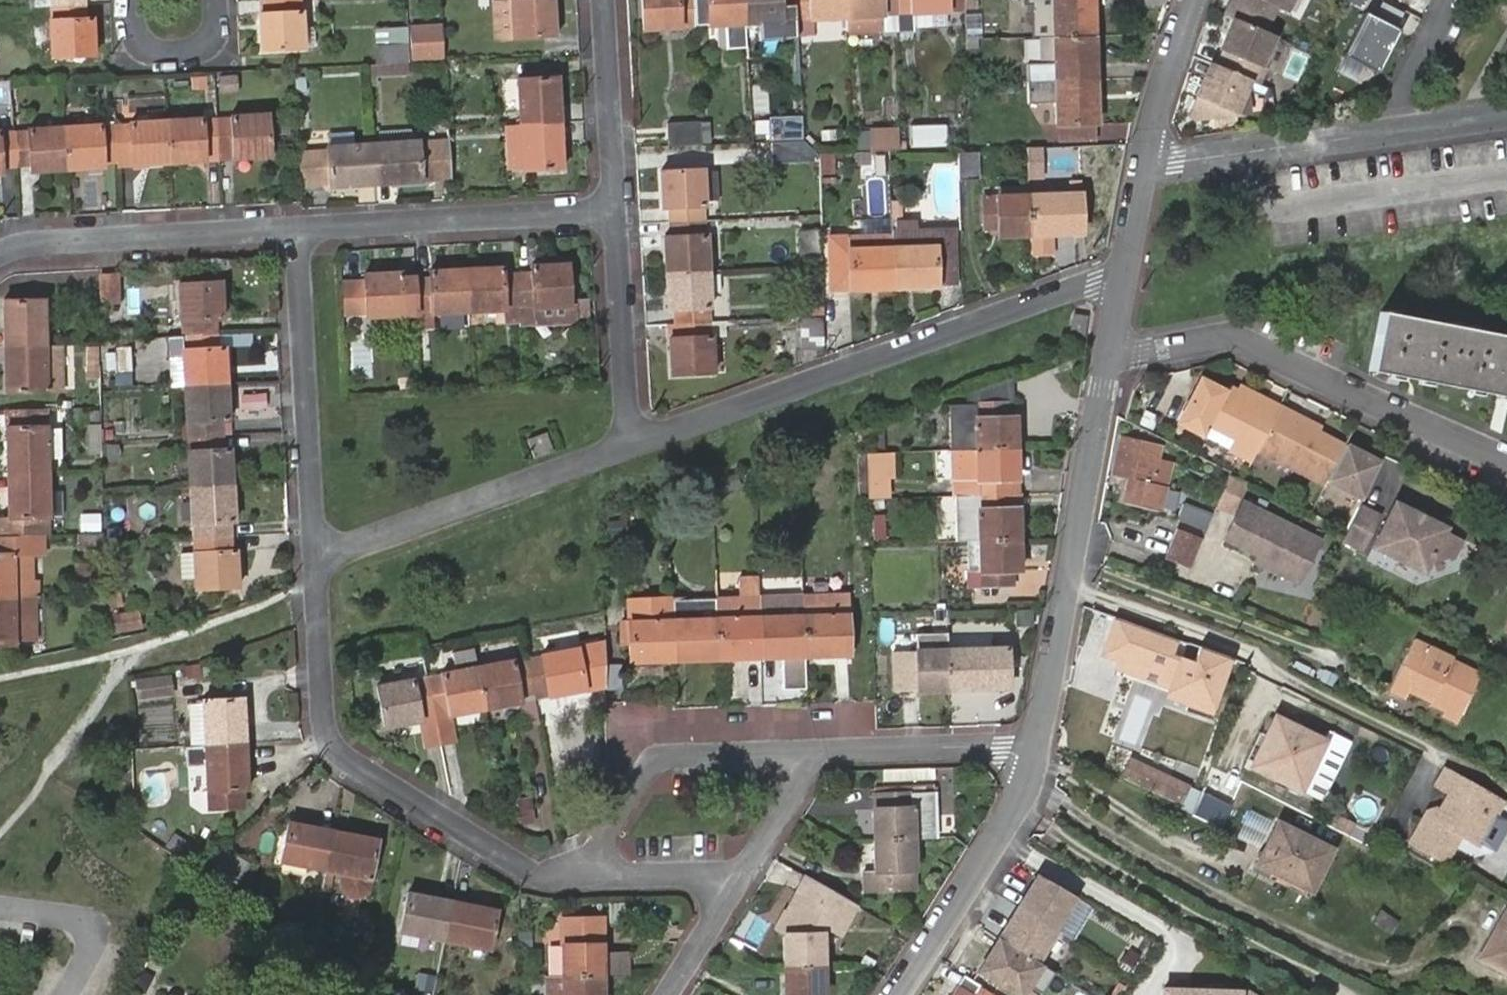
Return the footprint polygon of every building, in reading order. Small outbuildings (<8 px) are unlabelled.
[(300,0),(265,0),(266,14),(259,14),(260,50),(302,48),(300,0)] [(513,37),(554,34),(552,0),(511,0),(513,37)] [(695,27),(694,0),(642,0),(644,30),(695,27)] [(744,0),(694,0),(695,27),(728,25),(746,24),(744,0)] [(796,0),(744,0),(746,24),(759,23),(777,22),(778,38),(798,37),(797,20),(796,0)] [(848,18),(847,0),(796,0),(797,20),(848,18)] [(848,18),(882,16),(883,32),(898,32),(897,0),(847,0),(848,18)] [(898,32),(915,31),(914,13),(966,10),(966,0),(897,0),(898,32)] [(977,0),(966,0),(966,10),(978,10),(977,0)] [(1093,37),(1092,0),(1039,0),(1040,39),(1093,37)] [(1294,0),(1233,0),(1226,15),(1235,19),(1266,33),(1277,7),(1287,12),(1294,0)] [(87,17),(86,5),(50,7),(53,56),(94,55),(92,17),(87,17)] [(1401,30),(1365,12),(1343,56),(1379,74),(1401,30)] [(1263,68),(1276,38),(1266,33),(1235,19),(1228,34),(1231,36),(1224,52),(1218,66),(1251,79),(1260,82),(1266,69),(1263,68)] [(778,38),(777,22),(759,23),(760,39),(778,38)] [(728,25),(729,45),(747,44),(746,24),(728,25)] [(375,28),(375,45),(407,44),(405,26),(375,28)] [(439,26),(411,26),(412,58),(442,57),(439,26)] [(1228,34),(1221,50),(1224,52),(1231,36),(1228,34)] [(1028,83),(1094,80),(1093,37),(1040,39),(1041,64),(1028,65),(1028,83)] [(375,45),(376,64),(378,64),(406,64),(408,63),(407,44),(375,45)] [(1211,63),(1203,82),(1210,84),(1218,66),(1211,63)] [(406,64),(378,64),(378,73),(407,72),(406,64)] [(1252,111),(1248,88),(1251,79),(1218,66),(1210,84),(1203,82),(1197,97),(1199,98),(1191,116),(1200,119),(1252,111)] [(235,72),(215,75),(218,92),(237,90),(235,72)] [(519,124),(559,122),(556,77),(517,80),(519,124)] [(1096,125),(1094,80),(1028,83),(1028,104),(1054,103),(1055,126),(1095,125),(1096,125)] [(767,112),(766,85),(750,85),(750,112),(767,112)] [(217,118),(220,158),(270,155),(268,114),(217,118)] [(169,161),(220,158),(217,118),(166,121),(169,161)] [(166,121),(117,125),(119,160),(120,164),(169,161),(166,121)] [(562,166),(559,122),(519,124),(522,168),(562,166)] [(661,147),(701,145),(700,123),(660,125),(661,147)] [(519,124),(504,125),(507,169),(522,168),(519,124)] [(119,160),(117,125),(65,128),(67,168),(104,166),(104,161),(119,160)] [(1096,140),(1095,125),(1055,126),(1057,141),(1096,140)] [(856,126),(855,149),(897,149),(897,127),(856,126)] [(944,126),(911,127),(911,147),(945,145),(944,126)] [(67,168),(65,128),(14,132),(16,166),(29,165),(30,170),(67,168)] [(14,132),(0,132),(0,172),(1,172),(1,166),(16,166),(14,132)] [(333,135),(334,145),(358,144),(357,134),(333,135)] [(372,143),(375,182),(420,180),(419,178),(452,176),(450,138),(417,140),(372,143)] [(773,164),(820,163),(820,155),(806,142),(771,144),(773,164)] [(328,153),(299,154),(300,183),(329,182),(330,185),(375,182),(372,143),(358,144),(334,145),(327,146),(328,153)] [(1039,147),(1026,148),(1027,179),(1040,178),(1039,147)] [(971,149),(958,150),(959,182),(979,181),(978,149),(971,149)] [(670,223),(704,222),(702,169),(661,171),(663,210),(669,209),(670,223)] [(419,178),(420,180),(420,185),(453,185),(452,176),(419,178)] [(1082,233),(1080,194),(1073,195),(1073,226),(1061,226),(1061,234),(1082,233)] [(1073,195),(1028,197),(1029,235),(1030,256),(1050,255),(1049,235),(1061,234),(1061,226),(1073,226),(1073,195)] [(1029,235),(1028,197),(982,198),(983,228),(997,228),(998,236),(1029,235)] [(890,201),(891,231),(891,237),(893,287),(956,284),(954,229),(917,230),(916,220),(901,221),(900,200),(890,201)] [(666,273),(706,271),(704,222),(670,223),(670,236),(664,237),(666,273)] [(819,233),(798,233),(800,257),(819,257),(819,233)] [(832,289),(893,287),(891,237),(830,238),(832,289)] [(530,271),(517,272),(520,323),(589,319),(588,298),(571,299),(568,264),(530,265),(530,271)] [(503,268),(466,269),(469,312),(504,310),(505,324),(520,323),(517,272),(503,273),(503,268)] [(469,312),(466,269),(430,271),(430,277),(414,278),(416,315),(417,328),(433,327),(433,314),(469,312)] [(708,324),(706,271),(666,273),(668,310),(675,310),(676,325),(708,324)] [(416,315),(414,278),(402,278),(402,272),(365,275),(365,281),(343,282),(345,314),(367,312),(368,317),(416,315)] [(120,274),(102,275),(102,301),(120,300),(120,274)] [(183,335),(218,332),(217,319),(222,318),(221,281),(180,283),(183,335)] [(5,346),(46,346),(44,298),(4,300),(5,346)] [(1380,314),(1370,371),(1506,398),(1506,338),(1380,314)] [(1087,318),(1074,315),(1070,336),(1083,338),(1087,318)] [(723,338),(723,323),(708,324),(676,325),(676,339),(669,339),(672,375),(711,373),(710,339),(723,338)] [(820,323),(801,323),(801,350),(821,349),(820,323)] [(219,347),(218,332),(183,335),(185,385),(226,383),(224,346),(219,347)] [(62,390),(62,345),(46,346),(5,346),(6,391),(62,390)] [(100,369),(100,345),(87,345),(87,369),(100,369)] [(1013,404),(1013,376),(966,393),(965,406),(1007,404),(1013,404)] [(228,420),(226,383),(185,385),(188,437),(223,434),(223,420),(228,420)] [(1253,455),(1274,407),(1235,389),(1229,398),(1199,386),(1187,408),(1184,407),(1175,428),(1198,439),(1203,428),(1234,442),(1229,454),(1249,463),(1253,455)] [(262,399),(237,400),(239,415),(263,414),(262,399)] [(962,451),(1016,449),(1014,415),(1007,415),(1007,404),(965,406),(949,406),(950,452),(954,452),(962,451)] [(1293,416),(1274,407),(1253,455),(1318,485),(1339,442),(1292,420),(1293,416)] [(48,471),(47,408),(5,409),(7,472),(48,471)] [(234,420),(228,420),(223,420),(223,434),(234,434),(234,420)] [(884,450),(883,428),(869,429),(869,451),(884,450)] [(527,439),(533,456),(552,450),(545,433),(527,439)] [(223,434),(188,437),(190,487),(232,484),(230,448),(224,449),(223,434)] [(1159,447),(1121,440),(1115,475),(1130,478),(1125,501),(1161,508),(1166,485),(1170,467),(1156,464),(1159,447)] [(1344,441),(1327,478),(1362,494),(1379,457),(1344,441)] [(1017,482),(1016,449),(962,451),(954,452),(955,481),(956,498),(1010,495),(1010,482),(1017,482)] [(888,454),(867,455),(869,501),(888,500),(888,454)] [(48,471),(7,472),(8,516),(0,517),(0,536),(41,534),(50,534),(48,471)] [(1217,505),(1233,511),(1245,481),(1229,473),(1217,505)] [(234,519),(232,484),(190,487),(193,539),(229,536),(228,520),(234,519)] [(1360,547),(1380,503),(1362,494),(1345,531),(1341,539),(1360,547)] [(979,541),(1019,540),(1018,508),(1010,508),(1010,495),(956,498),(958,542),(967,542),(979,541)] [(1018,508),(1017,495),(1010,495),(1010,508),(1018,508)] [(1459,536),(1442,528),(1443,524),(1392,501),(1372,545),(1424,568),(1428,558),(1453,548),(1459,536)] [(1242,503),(1224,540),(1258,556),(1255,563),(1299,585),(1320,541),(1242,503)] [(1183,521),(1206,530),(1213,513),(1191,504),(1183,521)] [(883,506),(875,506),(876,539),(884,538),(883,506)] [(79,514),(80,530),(99,530),(99,513),(79,514)] [(1179,531),(1167,560),(1191,569),(1203,541),(1179,531)] [(32,599),(32,579),(31,553),(41,553),(41,534),(0,536),(0,599),(32,599)] [(229,536),(193,539),(194,552),(195,578),(196,589),(238,587),(236,550),(229,550),(229,536)] [(1021,571),(1019,540),(979,541),(979,570),(979,588),(1012,587),(1012,573),(1021,571)] [(979,570),(979,541),(967,542),(968,571),(979,570)] [(195,578),(194,552),(181,554),(181,578),(195,578)] [(32,599),(40,598),(39,578),(32,579),(32,599)] [(671,602),(671,578),(629,580),(629,616),(621,616),(621,636),(629,636),(630,662),(673,661),(671,602)] [(739,600),(716,600),(718,659),(761,658),(759,598),(758,578),(739,579),(739,600)] [(846,596),(802,597),(804,656),(848,655),(846,596)] [(804,656),(802,597),(759,598),(761,658),(775,657),(775,650),(781,650),(781,657),(782,689),(805,689),(804,656)] [(0,599),(0,645),(14,645),(14,639),(33,639),(32,599),(0,599)] [(718,659),(716,600),(671,602),(673,661),(718,659)] [(107,606),(108,631),(139,626),(137,611),(115,614),(113,606),(107,606)] [(1230,660),(1112,614),(1093,662),(1212,708),(1230,660)] [(948,650),(947,635),(916,635),(916,652),(901,652),(902,684),(916,685),(917,690),(949,690),(948,650)] [(1445,706),(1458,712),(1477,674),(1448,661),(1449,658),(1410,640),(1387,687),(1402,695),(1405,687),(1409,680),(1432,691),(1428,698),(1445,706)] [(477,667),(473,648),(452,652),(456,671),(427,677),(434,713),(447,710),(449,714),(485,708),(477,667)] [(525,658),(532,695),(548,693),(548,695),(584,689),(576,648),(525,658)] [(948,650),(949,690),(1006,689),(1005,650),(948,650)] [(520,696),(532,695),(525,658),(477,667),(485,708),(520,701),(520,696)] [(171,676),(136,680),(139,697),(174,694),(171,676)] [(434,713),(427,677),(377,686),(384,725),(421,719),(421,715),(434,713)] [(1409,680),(1405,687),(1428,698),(1432,691),(1409,680)] [(587,702),(584,689),(548,695),(551,708),(587,702)] [(205,744),(246,742),(244,698),(202,701),(205,744)] [(1455,719),(1458,712),(1445,706),(1441,712),(1455,719)] [(1324,741),(1275,717),(1251,767),(1300,791),(1325,741),(1324,741)] [(1325,741),(1300,791),(1321,801),(1350,742),(1328,731),(1324,741),(1325,741)] [(248,788),(246,742),(205,744),(187,745),(189,764),(206,764),(208,808),(245,806),(245,788),(248,788)] [(1189,786),(1141,763),(1137,769),(1127,765),(1122,776),(1181,803),(1189,786)] [(1439,770),(1431,783),(1446,791),(1440,802),(1443,807),(1440,812),(1435,810),(1422,814),(1406,845),(1444,863),(1458,838),(1476,847),(1499,803),(1439,770)] [(1207,797),(1221,802),(1230,777),(1215,772),(1207,797)] [(914,839),(934,839),(933,795),(876,795),(875,807),(872,807),(873,840),(914,839)] [(1443,807),(1440,802),(1435,810),(1440,812),(1443,807)] [(1330,849),(1279,822),(1258,864),(1276,873),(1278,871),(1311,888),(1330,849)] [(283,862),(326,871),(334,831),(292,823),(283,862)] [(334,831),(326,871),(343,875),(342,882),(342,885),(343,888),(345,890),(347,893),(352,895),(354,895),(358,895),(361,895),(364,894),(366,891),(368,889),(370,886),(371,883),(378,840),(334,831)] [(914,839),(873,840),(874,871),(863,872),(864,892),(914,891),(914,839)] [(250,864),(225,848),(214,866),(240,882),(250,864)] [(859,907),(804,873),(772,928),(781,934),(783,967),(825,965),(827,930),(840,938),(859,907)] [(1036,879),(1019,906),(1055,929),(1073,901),(1036,879)] [(400,930),(445,940),(454,901),(408,891),(400,930)] [(454,901),(445,940),(490,948),(497,910),(454,901)] [(1019,906),(999,938),(1038,962),(1057,930),(1055,929),(1019,906)] [(1397,922),(1380,911),(1373,922),(1391,933),(1397,922)] [(1506,911),(1480,957),(1505,972),(1506,969),(1506,912),(1506,911)] [(561,975),(603,974),(603,943),(602,919),(562,919),(562,929),(563,943),(560,943),(561,975)] [(319,929),(315,936),(324,941),(327,935),(319,929)] [(978,972),(1015,994),(1023,994),(1029,986),(1042,994),(1055,972),(1038,962),(999,938),(978,972)] [(611,950),(610,973),(627,973),(628,951),(611,950)] [(825,965),(783,967),(784,994),(826,994),(825,965)] [(434,976),(420,973),(417,988),(431,991),(434,976)] [(548,976),(548,994),(603,994),(603,974),(561,975),(548,976)] [(966,976),(954,994),(996,994),(966,976)] [(1246,991),(1226,990),(1219,985),(1210,985),(1202,990),(1162,989),(1162,994),(1253,994),(1246,991)]
